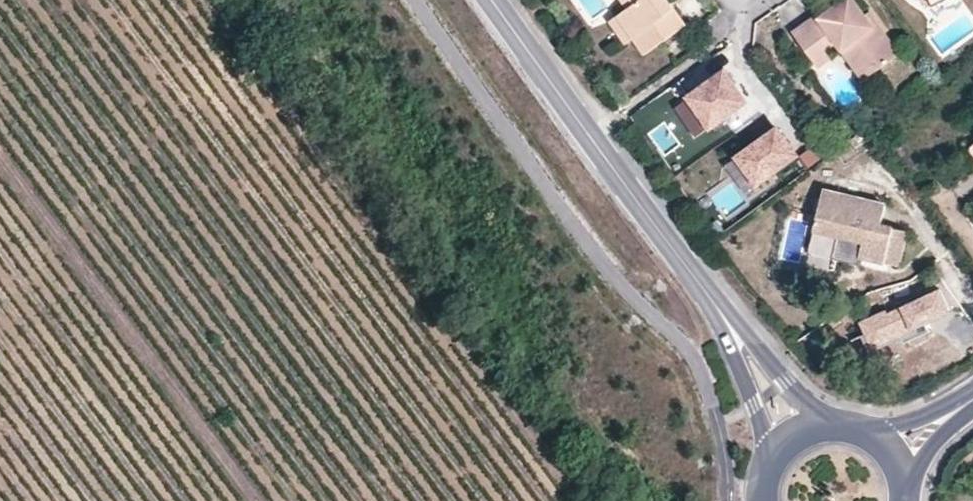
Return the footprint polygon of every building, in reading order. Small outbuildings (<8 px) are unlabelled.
[(644,1),(629,12),(620,18),(636,42),(646,57),(687,29),(670,3),(667,0),(643,0),(644,1)] [(629,12),(644,1),(643,0),(620,0),(629,12)] [(824,46),(834,40),(842,51),(853,43),(876,74),(901,53),(880,24),(874,28),(864,13),(855,0),(843,0),(820,16),(817,14),(793,31),(810,56),(824,46)] [(870,9),(864,13),(874,28),(880,24),(870,9)] [(636,42),(620,18),(611,24),(628,48),(636,42)] [(853,43),(842,51),(865,81),(876,74),(853,43)] [(831,56),(824,46),(810,56),(817,66),(831,56)] [(730,76),(691,103),(714,135),(753,108),(730,76)] [(781,134),(741,164),(762,192),(802,162),(781,134)] [(815,151),(804,159),(813,170),(824,162),(815,151)] [(814,231),(846,238),(862,242),(860,253),(859,258),(884,264),(893,227),(881,224),(886,204),(824,189),(814,231)] [(719,223),(709,231),(717,241),(727,233),(719,223)] [(905,231),(893,227),(884,264),(898,266),(905,231)] [(862,242),(846,238),(843,249),(860,253),(862,242)] [(959,319),(946,291),(861,328),(873,356),(959,319)]
